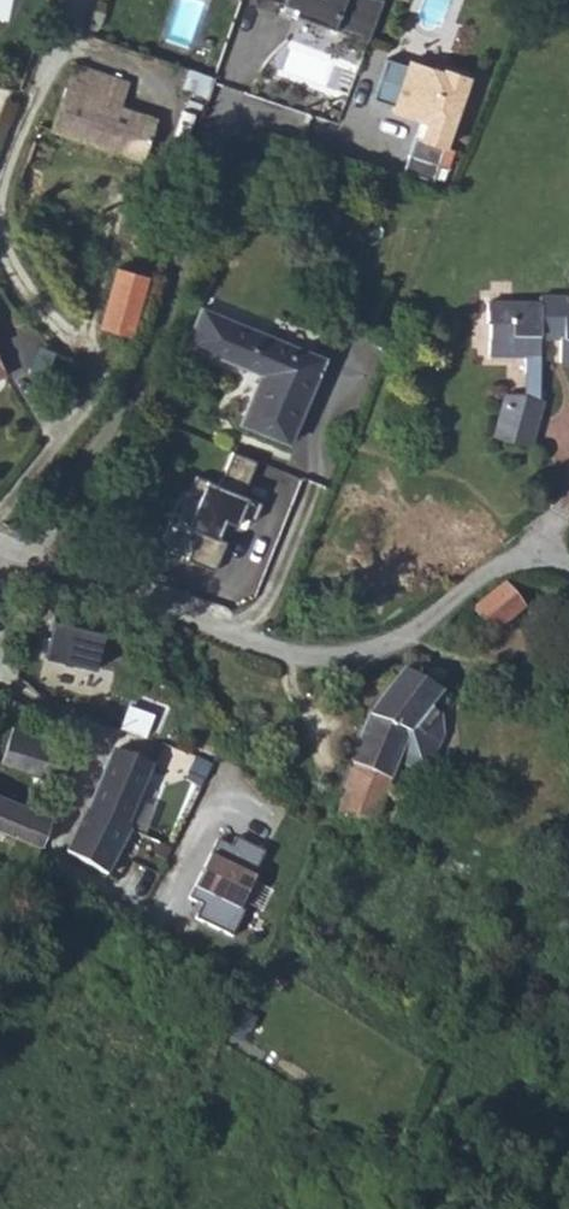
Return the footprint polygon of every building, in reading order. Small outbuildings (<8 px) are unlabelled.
[(366,43),(381,0),(273,0),(281,3),(295,8),(292,17),(332,31),(366,43)] [(278,11),(292,17),(295,8),(281,3),(278,11)] [(330,34),(332,31),(292,17),(291,19),(330,34)] [(77,50),(68,76),(123,95),(132,70),(77,50)] [(441,144),(469,78),(446,69),(445,73),(412,60),(411,65),(388,58),(374,98),(396,106),(394,111),(422,120),(422,121),(423,122),(424,123),(424,124),(425,125),(425,126),(426,126),(426,127),(422,138),(441,144)] [(123,95),(68,76),(53,118),(144,150),(159,108),(123,95)] [(422,120),(416,136),(422,138),(426,127),(426,126),(425,126),(425,125),(424,124),(424,123),(423,122),(422,121),(422,120)] [(416,136),(410,154),(434,163),(441,144),(422,138),(416,136)] [(410,154),(404,171),(428,180),(434,163),(410,154)] [(134,334),(151,272),(117,262),(99,325),(134,334)] [(492,432),(526,440),(541,392),(538,392),(540,332),(558,332),(558,357),(568,358),(568,297),(564,297),(564,291),(536,291),(535,296),(486,296),(486,316),(488,316),(488,345),(524,345),(524,385),(523,388),(506,387),(492,432)] [(199,307),(185,342),(260,372),(241,420),(288,438),(321,355),(199,307)] [(255,461),(231,451),(217,485),(195,476),(187,495),(197,499),(185,527),(196,532),(185,559),(213,571),(226,541),(216,538),(223,520),(235,524),(239,516),(246,519),(253,521),(261,502),(241,494),(255,461)] [(256,603),(275,610),(322,481),(304,474),(256,603)] [(239,516),(235,524),(243,528),(246,519),(239,516)] [(506,582),(476,607),(495,630),(526,605),(506,582)] [(57,616),(46,654),(96,669),(107,631),(57,616)] [(340,804),(337,816),(376,811),(378,809),(389,780),(401,757),(404,751),(417,725),(432,706),(443,691),(406,669),(373,711),(338,787),(347,792),(340,804)] [(162,712),(145,703),(137,722),(153,731),(162,712)] [(417,725),(404,751),(426,763),(434,757),(446,732),(444,713),(432,706),(417,725)] [(16,726),(10,744),(28,750),(24,764),(62,778),(72,744),(16,726)] [(115,747),(99,780),(140,797),(151,773),(160,746),(122,727),(116,739),(115,747)] [(404,751),(401,757),(420,766),(426,763),(404,751)] [(88,805),(88,806),(127,826),(140,797),(99,780),(88,805)] [(38,843),(41,844),(51,814),(0,793),(0,828),(38,843)] [(88,806),(56,868),(98,890),(129,827),(127,826),(88,806)] [(267,850),(238,836),(234,844),(217,836),(188,896),(205,904),(198,918),(232,935),(246,908),(240,905),(267,850)]
